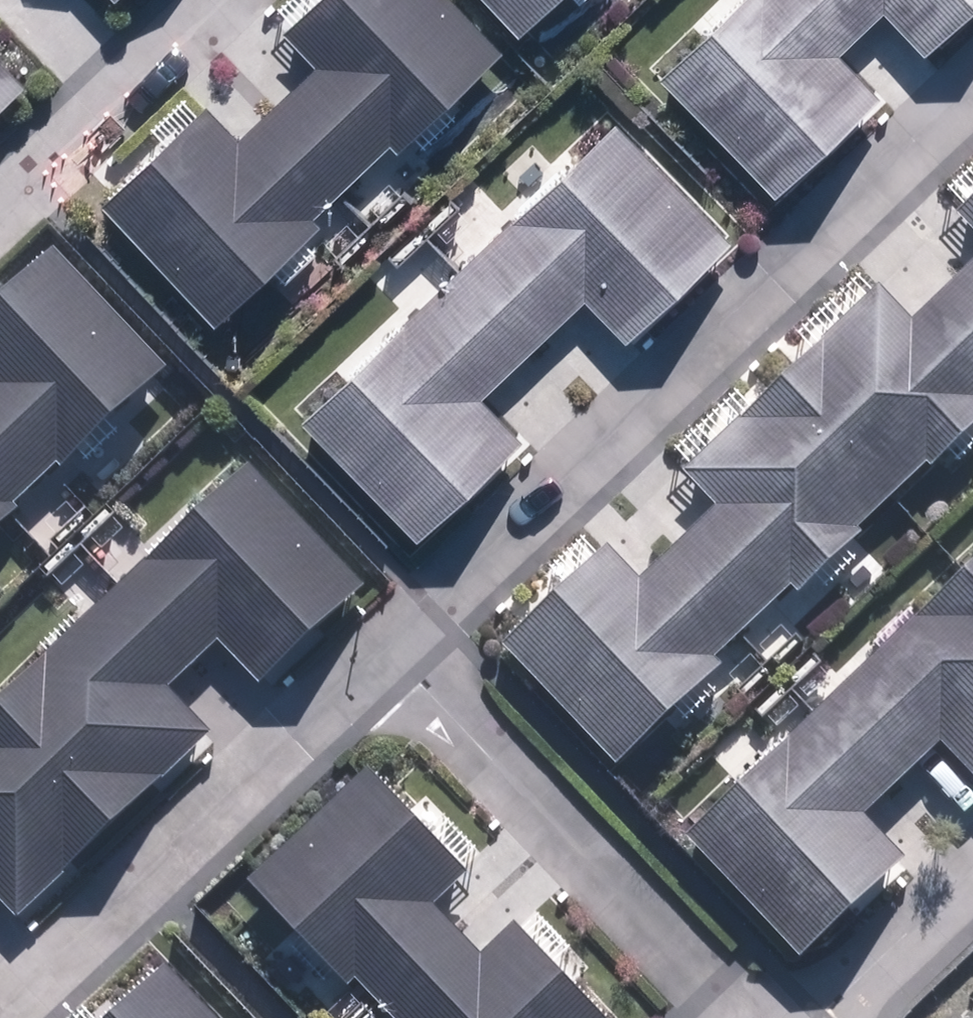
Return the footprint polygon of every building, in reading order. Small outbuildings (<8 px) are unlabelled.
[(103,205),(218,324),(324,223),(317,215),(392,143),(399,151),(506,50),(458,0),(315,0),(285,29),(320,64),(242,138),(209,104),(103,205)] [(521,34),(556,0),(488,0),(521,34)] [(884,11),(925,54),(972,9),(972,0),(741,0),(660,77),(774,196),(879,97),(838,55),(884,11)] [(26,80),(0,53),(0,105),(26,80)] [(306,414),(422,535),(525,437),(484,394),(584,299),(624,340),(728,241),(613,121),(306,414)] [(960,215),(972,229),(972,203),(960,215)] [(167,370),(55,253),(0,305),(0,529),(167,370)] [(618,771),(727,668),(720,661),(795,590),(802,597),(867,535),(860,528),(927,465),(934,472),(972,435),(972,264),(913,321),(882,289),(683,478),(714,510),(638,583),(607,550),(502,650),(618,771)] [(11,922),(210,733),(170,691),(219,645),(259,687),(363,588),(250,470),(0,707),(0,911),(11,922)] [(682,841),(797,961),(903,860),(865,820),(940,748),(972,783),(972,565),(682,841)] [(362,770),(244,886),(322,965),(330,958),(390,1017),(610,1017),(517,924),(481,958),(406,882),(440,849),(362,770)] [(172,966),(117,1017),(222,1017),(172,966)]
